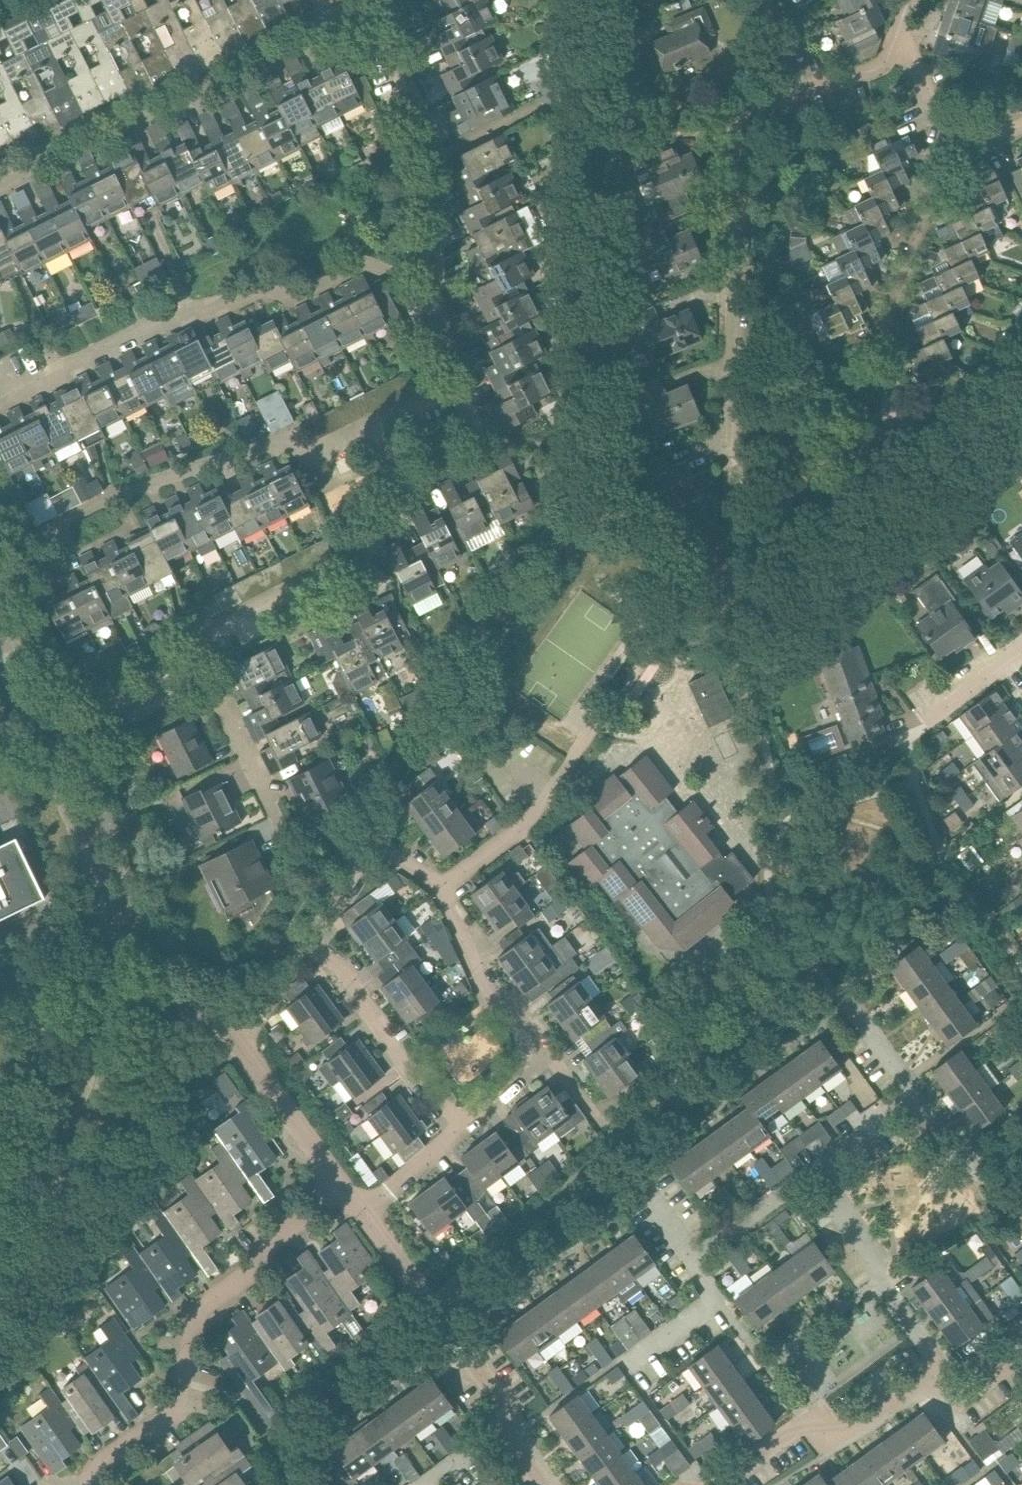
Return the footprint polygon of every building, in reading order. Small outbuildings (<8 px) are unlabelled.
[(46,3),(56,23),(62,33),(51,38),(47,40),(57,60),(67,55),(74,57),(77,63),(75,69),(78,76),(68,81),(75,96),(90,88),(99,106),(107,103),(98,85),(90,69),(80,49),(70,29),(74,27),(69,16),(79,11),(73,0),(45,0),(46,3)] [(79,11),(85,22),(74,27),(70,29),(80,49),(90,43),(96,45),(99,52),(97,57),(100,64),(90,69),(98,85),(112,77),(121,95),(127,92),(129,91),(127,87),(120,72),(109,51),(100,32),(115,24),(108,11),(97,16),(91,5),(101,0),(73,0),(79,11)] [(108,11),(115,24),(100,32),(109,51),(119,46),(126,48),(129,54),(127,60),(130,67),(120,72),(127,87),(142,80),(151,98),(159,94),(150,76),(142,61),(132,40),(122,21),(137,13),(130,0),(102,0),(108,11)] [(137,13),(122,21),(132,40),(142,35),(148,37),(151,43),(149,48),(152,55),(142,61),(150,76),(164,69),(173,86),(181,83),(172,65),(165,50),(155,29),(145,9),(149,7),(145,0),(130,0),(137,13)] [(160,2),(149,7),(145,9),(155,29),(165,23),(171,25),(174,31),(172,37),(175,44),(165,50),(172,65),(187,57),(196,75),(204,71),(191,45),(183,30),(173,9),(168,0),(159,0),(160,2)] [(173,9),(183,4),(189,6),(192,12),(190,18),(194,25),(183,30),(191,45),(196,42),(201,52),(213,46),(209,36),(214,34),(206,19),(203,12),(197,0),(168,0),(173,9)] [(215,1),(214,7),(217,13),(206,19),(214,34),(219,31),(224,41),(236,35),(231,25),(236,22),(229,7),(225,0),(215,0),(215,1)] [(239,2),(229,7),(236,22),(241,20),(246,30),(259,24),(254,14),(258,11),(253,0),(238,0),(239,2)] [(258,11),(264,9),(269,19),(281,12),(276,2),(280,0),(253,0),(258,11)] [(487,0),(476,0),(474,1),(448,14),(435,20),(441,32),(436,35),(447,57),(473,44),(468,35),(497,20),(487,0)] [(448,14),(474,1),(474,0),(442,0),(448,14)] [(845,18),(881,1),(883,0),(836,0),(845,18)] [(946,11),(981,23),(994,27),(1001,5),(988,0),(949,0),(948,4),(944,3),(941,10),(946,11)] [(885,9),(881,1),(845,18),(836,22),(845,41),(838,44),(837,45),(836,46),(835,47),(835,48),(835,49),(835,50),(835,52),(835,53),(836,54),(837,55),(839,56),(840,56),(841,57),(843,56),(847,54),(852,64),(861,62),(859,50),(874,42),(876,33),(874,28),(884,22),(881,15),(884,14),(885,13),(886,11),(886,10),(885,9)] [(31,4),(21,9),(24,14),(34,34),(40,44),(29,50),(25,52),(35,71),(45,66),(51,68),(54,74),(52,80),(55,86),(45,92),(53,107),(67,100),(76,118),(84,114),(75,96),(68,81),(57,60),(47,40),(51,38),(46,28),(56,23),(46,3),(33,10),(31,4)] [(714,34),(703,8),(666,24),(666,25),(671,22),(676,33),(653,42),(665,72),(676,67),(676,69),(681,67),(680,65),(710,53),(703,39),(714,34)] [(981,23),(946,11),(940,27),(936,25),(934,32),(956,40),(953,51),(980,61),(985,63),(997,28),(994,27),(981,23)] [(34,34),(24,14),(11,21),(8,16),(0,20),(0,21),(8,37),(17,55),(3,63),(25,111),(29,119),(45,111),(54,129),(62,125),(53,107),(45,92),(35,71),(25,52),(29,50),(24,39),(34,34)] [(793,21),(782,27),(791,46),(802,41),(793,21)] [(503,60),(491,35),(473,44),(447,57),(452,68),(442,74),(453,96),(479,84),(474,74),(503,60)] [(2,82),(5,88),(3,94),(6,101),(0,104),(0,114),(4,121),(9,119),(14,129),(26,123),(21,112),(25,111),(3,63),(0,58),(0,81),(2,82)] [(327,60),(315,65),(323,81),(339,114),(345,111),(363,103),(361,99),(370,95),(369,91),(372,89),(365,75),(352,81),(344,64),(342,65),(332,70),(327,60)] [(1002,64),(998,77),(1011,81),(1015,69),(1002,64)] [(339,114),(323,81),(315,65),(314,66),(319,77),(309,82),(304,71),(293,77),(317,125),(339,114)] [(479,84),(453,96),(459,108),(448,113),(460,137),(514,110),(497,75),(479,84)] [(302,132),(316,125),(317,125),(293,77),(291,77),(297,88),(287,93),(282,82),(270,88),(299,146),(308,142),(302,132)] [(264,104),(253,110),(278,159),(300,148),(299,146),(270,88),(269,88),(280,110),(270,115),(264,104)] [(255,171),(277,160),(278,159),(253,110),(252,110),(257,121),(247,126),(242,115),(230,121),(255,171)] [(845,121),(840,110),(829,115),(834,126),(845,121)] [(219,127),(208,132),(233,182),(255,171),(230,121),(229,122),(235,133),(225,137),(219,127)] [(904,170),(911,167),(907,159),(925,151),(920,140),(912,144),(908,135),(891,143),(886,132),(879,136),(877,137),(869,125),(862,128),(868,141),(873,153),(868,156),(867,176),(881,169),(886,179),(904,170)] [(210,193),(232,182),(233,182),(208,132),(207,133),(212,144),(202,149),(197,138),(185,144),(210,193)] [(455,172),(466,195),(510,174),(510,173),(491,182),(487,173),(516,158),(504,133),(460,155),(465,167),(455,172)] [(851,134),(835,142),(841,152),(857,144),(851,134)] [(168,139),(156,145),(181,194),(203,183),(209,193),(210,193),(185,144),(174,150),(168,139)] [(158,206),(180,194),(181,194),(156,145),(155,145),(161,156),(151,161),(146,150),(135,155),(132,150),(130,151),(158,206)] [(703,183),(691,153),(679,158),(673,145),(660,150),(630,163),(639,185),(654,178),(662,199),(652,203),(660,222),(692,209),(685,191),(703,183)] [(137,216),(158,206),(130,151),(108,162),(110,168),(116,177),(122,186),(136,214),(137,216)] [(1017,159),(1021,168),(1010,173),(1021,197),(1021,156),(1017,159)] [(966,207),(984,198),(997,225),(1001,223),(1009,204),(1007,199),(989,160),(970,168),(979,188),(955,200),(960,210),(966,207)] [(137,216),(136,214),(122,186),(116,177),(110,168),(101,172),(95,162),(84,168),(108,217),(130,206),(135,217),(137,216)] [(911,167),(904,170),(886,179),(881,169),(867,176),(862,178),(870,197),(875,206),(895,197),(891,189),(916,177),(911,167)] [(73,173),(61,179),(86,228),(108,217),(84,168),(83,168),(88,179),(78,184),(73,173)] [(461,212),(472,234),(516,212),(515,211),(497,220),(493,211),(522,197),(510,174),(466,195),(472,206),(461,212)] [(55,195),(43,201),(68,251),(91,239),(86,228),(61,179),(60,179),(71,201),(60,206),(55,195)] [(792,191),(796,198),(812,191),(808,184),(792,191)] [(799,207),(816,200),(812,191),(796,198),(799,207)] [(902,194),(895,197),(875,206),(870,197),(853,205),(861,222),(867,232),(885,223),(892,220),(889,212),(906,204),(902,194)] [(950,236),(957,233),(975,225),(980,234),(997,226),(997,225),(984,198),(966,207),(970,215),(946,226),(950,236)] [(32,207),(20,213),(45,262),(68,251),(43,201),(42,202),(48,213),(38,217),(32,207)] [(467,251),(478,273),(485,270),(523,252),(533,247),(528,236),(516,212),(472,234),(478,245),(467,251)] [(25,224),(15,229),(10,218),(0,223),(0,230),(22,274),(45,262),(20,213),(25,224)] [(820,243),(828,261),(853,249),(858,258),(883,246),(879,238),(897,230),(892,220),(885,223),(867,232),(861,222),(844,231),(820,243)] [(988,252),(980,234),(975,225),(957,233),(961,241),(936,252),(930,250),(920,255),(925,265),(931,267),(966,251),(970,260),(988,252)] [(609,250),(618,272),(657,256),(665,276),(702,260),(690,232),(668,241),(662,227),(609,250)] [(0,282),(1,284),(22,274),(0,230),(0,282)] [(790,249),(793,257),(809,250),(806,242),(790,249)] [(853,249),(828,261),(822,265),(830,282),(843,275),(844,277),(848,284),(873,272),(870,265),(888,257),(883,246),(858,258),(853,249)] [(796,265),(813,258),(809,250),(793,257),(796,265)] [(970,260),(966,251),(931,267),(935,275),(919,283),(923,292),(939,286),(957,278),(961,288),(979,279),(970,260)] [(523,252),(485,270),(478,273),(484,285),(473,290),(485,313),(504,304),(529,291),(528,289),(509,299),(505,290),(535,275),(523,252)] [(141,281),(146,292),(169,280),(163,270),(141,281)] [(826,285),(834,302),(835,301),(840,311),(857,302),(864,299),(861,291),(879,283),(874,273),(867,276),(848,284),(844,277),(826,285)] [(364,275),(340,287),(369,343),(376,339),(373,332),(397,320),(377,282),(376,282),(378,285),(371,289),(364,275)] [(969,305),(961,288),(957,278),(939,286),(943,294),(918,305),(912,303),(902,308),(906,318),(913,320),(930,312),(948,303),(953,313),(969,305)] [(146,292),(141,281),(129,287),(134,298),(146,292)] [(345,298),(335,303),(329,292),(318,298),(343,347),(364,336),(368,344),(369,343),(340,287),(339,288),(345,298)] [(491,352),(505,345),(535,330),(530,320),(541,314),(529,291),(504,304),(485,313),(490,324),(479,329),(491,352)] [(307,304),(296,309),(320,358),(343,347),(318,298),(317,299),(322,309),(312,314),(307,304)] [(857,302),(840,311),(835,301),(834,302),(817,310),(830,339),(848,330),(850,334),(863,328),(861,324),(865,323),(860,314),(869,309),(864,299),(857,302)] [(785,307),(788,315),(804,307),(801,300),(785,307)] [(91,303),(70,311),(75,324),(95,316),(91,303)] [(953,313),(948,303),(930,312),(913,320),(917,328),(900,336),(905,346),(920,339),(939,331),(943,339),(961,331),(953,313)] [(653,307),(622,320),(634,349),(646,344),(652,359),(701,339),(689,310),(668,319),(667,318),(659,321),(653,307)] [(792,323),(808,315),(804,307),(788,315),(792,323)] [(284,315),(272,321),(297,370),(320,358),(296,309),(294,310),(300,321),(290,326),(284,315)] [(217,322),(242,371),(263,360),(269,371),(270,371),(245,321),(234,327),(229,316),(217,322)] [(272,321),(262,326),(256,316),(245,321),(270,371),(290,361),(295,371),(297,370),(272,321)] [(193,327),(191,328),(217,381),(218,383),(242,371),(217,322),(216,322),(221,333),(211,338),(206,327),(195,333),(193,327)] [(15,339),(9,328),(0,333),(0,339),(3,345),(15,339)] [(218,383),(217,381),(191,328),(168,340),(171,345),(170,345),(173,351),(195,394),(218,383)] [(485,368),(497,392),(535,373),(541,370),(540,368),(522,378),(517,368),(546,354),(535,330),(505,345),(491,352),(496,363),(485,368)] [(951,357),(943,339),(939,331),(920,339),(924,347),(900,358),(905,369),(929,357),(933,366),(951,357)] [(195,394),(173,351),(170,345),(160,350),(155,339),(144,345),(169,394),(174,405),(195,394)] [(787,341),(784,352),(798,356),(801,344),(787,341)] [(133,351),(122,356),(146,405),(169,394),(144,345),(142,346),(147,356),(145,358),(138,361),(133,351)] [(1005,356),(1013,359),(1017,350),(1010,346),(1005,356)] [(120,357),(125,368),(115,373),(110,362),(99,367),(124,416),(146,405),(122,356),(120,357)] [(1000,374),(1007,371),(1012,359),(1005,356),(1001,365),(996,367),(1000,374)] [(75,380),(77,385),(105,440),(107,438),(101,428),(124,416),(99,367),(97,368),(103,379),(93,384),(87,373),(75,380)] [(541,370),(535,373),(497,392),(502,402),(491,407),(503,431),(536,415),(530,404),(552,393),(541,370)] [(970,386),(981,380),(975,370),(964,376),(970,386)] [(408,394),(419,388),(410,371),(399,376),(408,394)] [(654,436),(700,417),(686,385),(662,395),(656,381),(661,379),(660,378),(622,394),(629,411),(642,406),(654,436)] [(386,405),(396,400),(388,382),(377,387),(386,405)] [(82,451),(105,440),(77,385),(63,392),(55,396),(60,407),(77,440),(82,451)] [(363,416),(374,411),(365,393),(354,398),(363,416)] [(31,401),(56,451),(77,440),(60,407),(50,412),(42,396),(31,401)] [(20,407),(8,413),(33,462),(56,451),(31,401),(30,402),(35,413),(25,418),(20,407)] [(318,439),(329,434),(313,401),(301,406),(318,439)] [(284,427),(295,422),(285,402),(274,407),(284,427)] [(341,428),(351,422),(342,404),(332,410),(341,428)] [(32,462),(33,462),(8,413),(7,413),(12,424),(3,429),(0,424),(0,455),(9,474),(32,462)] [(246,421),(239,424),(248,442),(255,439),(261,436),(252,418),(246,421)] [(175,443),(181,454),(195,446),(189,436),(175,443)] [(1009,449),(1015,456),(1018,460),(1021,457),(1021,439),(1020,441),(1011,449),(1009,449)] [(162,444),(143,452),(150,467),(169,458),(162,444)] [(139,474),(144,470),(147,468),(136,451),(128,457),(139,474)] [(478,480),(497,518),(499,523),(535,506),(523,483),(513,488),(509,482),(520,477),(507,451),(495,458),(500,468),(490,473),(485,463),(472,469),(478,480)] [(639,497),(647,494),(654,510),(677,501),(679,506),(703,496),(702,491),(701,487),(700,482),(697,478),(694,474),(691,475),(686,462),(667,470),(661,455),(627,470),(639,497)] [(278,471),(273,461),(262,466),(287,516),(309,504),(290,466),(278,471)] [(264,527),(285,516),(287,516),(262,466),(260,467),(266,478),(256,483),(251,472),(239,478),(264,527)] [(83,476),(71,482),(72,486),(81,501),(82,503),(94,497),(87,484),(83,476)] [(235,528),(240,539),(264,527),(239,478),(238,478),(243,489),(233,494),(228,483),(215,490),(235,528)] [(497,518),(478,480),(456,490),(451,479),(438,486),(453,515),(465,540),(490,528),(488,523),(497,518)] [(200,484),(189,489),(214,539),(235,528),(215,490),(205,495),(200,484)] [(50,498),(55,508),(59,514),(82,503),(81,501),(72,486),(50,498)] [(213,539),(214,539),(189,489),(187,490),(193,501),(183,506),(178,495),(166,501),(191,550),(200,545),(203,552),(216,545),(213,539)] [(48,493),(38,498),(45,513),(49,520),(59,514),(55,508),(50,498),(48,493)] [(150,529),(177,584),(179,583),(174,572),(195,561),(190,551),(191,550),(166,501),(165,501),(170,512),(160,517),(155,506),(142,513),(150,529)] [(465,540),(453,515),(444,520),(442,517),(440,518),(443,524),(433,528),(423,507),(410,513),(424,543),(437,568),(462,555),(457,545),(465,540)] [(154,595),(156,594),(177,584),(150,529),(136,536),(127,541),(130,546),(149,584),(154,595)] [(1011,543),(1021,558),(1021,534),(1011,543)] [(325,538),(303,549),(312,567),(334,556),(325,538)] [(115,540),(104,545),(128,595),(149,584),(130,546),(120,551),(115,540)] [(400,578),(413,603),(438,591),(436,587),(445,583),(437,568),(424,543),(403,553),(398,543),(385,549),(394,567),(400,578)] [(107,557),(97,562),(92,551),(79,558),(90,579),(93,585),(106,606),(128,595),(104,545),(102,546),(107,557)] [(290,579),(301,573),(312,567),(303,549),(281,561),(290,579)] [(281,561),(258,572),(267,590),(290,579),(281,561)] [(1000,562),(990,568),(987,564),(964,580),(991,618),(1012,603),(1015,608),(1021,603),(1021,592),(1000,562)] [(247,578),(256,595),(267,590),(258,572),(247,578)] [(894,582),(888,572),(880,578),(887,588),(894,582)] [(106,606),(93,585),(90,579),(80,584),(75,573),(62,580),(67,590),(70,596),(88,628),(111,617),(106,606)] [(918,625),(941,657),(961,642),(963,645),(975,637),(951,602),(955,599),(936,573),(913,590),(931,615),(918,625)] [(871,582),(860,590),(863,593),(870,603),(881,595),(873,584),(871,582)] [(235,583),(213,595),(222,613),(244,601),(235,583)] [(88,628),(70,596),(67,590),(57,595),(52,585),(40,591),(64,640),(88,628)] [(406,653),(417,647),(405,625),(390,593),(377,600),(383,610),(373,615),(365,599),(352,606),(360,622),(374,648),(385,671),(409,659),(406,653)] [(199,624),(211,618),(222,613),(213,595),(190,606),(199,624)] [(335,657),(342,671),(354,695),(379,683),(376,676),(385,671),(374,648),(360,622),(349,628),(354,638),(344,643),(339,633),(326,639),(329,645),(334,656),(335,657)] [(145,628),(154,646),(164,641),(156,623),(145,628)] [(137,641),(125,647),(131,658),(131,659),(143,653),(143,652),(137,641)] [(248,700),(293,678),(292,677),(273,686),(268,677),(287,667),(275,644),(231,666),(237,678),(227,683),(233,696),(244,691),(248,700)] [(111,645),(99,651),(102,657),(108,669),(120,663),(111,645)] [(329,645),(317,651),(323,663),(335,657),(334,656),(329,645)] [(821,659),(854,752),(886,740),(879,720),(884,719),(857,646),(821,659)] [(98,650),(76,661),(85,680),(96,675),(107,670),(108,669),(102,657),(99,651),(98,650)] [(688,683),(708,727),(735,715),(715,671),(688,683)] [(255,739),(309,712),(308,711),(279,725),(275,716),(304,702),(293,678),(248,700),(254,712),(243,717),(255,739)] [(973,734),(1007,709),(1002,702),(1007,699),(999,687),(960,716),(973,734)] [(420,696),(417,690),(400,698),(408,714),(420,696)] [(989,752),(1020,730),(1021,729),(1016,721),(1020,717),(1012,706),(1007,709),(973,734),(987,753),(989,752)] [(321,736),(309,712),(255,739),(255,741),(266,736),(271,745),(260,751),(272,774),(297,762),(291,750),(321,736)] [(204,746),(201,747),(188,721),(159,736),(178,775),(211,759),(204,746)] [(802,738),(810,760),(844,748),(836,726),(802,738)] [(1020,730),(989,752),(987,753),(973,763),(986,781),(1021,755),(1021,733),(1020,730)] [(430,748),(424,758),(435,765),(441,756),(430,748)] [(733,851),(725,858),(705,834),(714,827),(693,800),(675,815),(662,799),(674,790),(646,755),(617,777),(614,773),(587,795),(594,805),(568,826),(586,848),(568,862),(587,886),(597,878),(615,901),(619,898),(658,946),(670,937),(675,938),(685,950),(724,919),(719,913),(734,901),(731,897),(754,878),(733,851)] [(986,781),(1000,800),(1021,784),(1021,755),(986,781)] [(295,794),(302,791),(315,816),(349,798),(329,759),(288,780),(295,794)] [(944,768),(951,778),(960,772),(953,762),(944,768)] [(418,821),(449,799),(441,787),(443,785),(432,769),(408,787),(414,796),(405,803),(418,821)] [(469,786),(480,778),(474,769),(463,777),(469,786)] [(838,781),(834,770),(827,773),(831,783),(838,781)] [(201,789),(181,798),(201,838),(217,831),(218,834),(242,822),(222,782),(202,792),(201,789)] [(958,802),(967,795),(960,786),(951,792),(958,802)] [(974,805),(967,795),(958,802),(965,811),(974,805)] [(462,816),(449,799),(418,821),(431,839),(462,816)] [(1018,811),(1011,817),(1021,832),(1021,809),(1018,811)] [(469,810),(462,816),(431,839),(444,856),(482,828),(469,810)] [(485,823),(493,834),(502,828),(494,816),(485,823)] [(45,898),(16,837),(0,845),(0,919),(45,898)] [(251,840),(201,865),(209,881),(218,876),(233,907),(274,886),(251,840)] [(519,844),(511,851),(519,862),(528,855),(519,844)] [(971,845),(961,852),(974,870),(984,862),(971,845)] [(485,912),(516,889),(525,882),(517,871),(514,874),(509,866),(472,894),(485,912)] [(986,880),(978,868),(971,873),(980,884),(986,880)] [(387,881),(395,892),(404,885),(396,874),(387,881)] [(542,893),(550,905),(559,898),(550,887),(542,893)] [(999,888),(990,894),(996,902),(1005,896),(999,888)] [(516,889),(485,912),(498,929),(529,907),(516,889)] [(350,925),(364,943),(394,921),(380,903),(378,905),(370,893),(354,905),(362,916),(350,925)] [(559,915),(550,905),(541,911),(549,922),(559,915)] [(421,926),(429,937),(437,931),(429,920),(421,926)] [(387,954),(394,963),(404,955),(410,951),(403,942),(407,939),(394,921),(364,943),(377,961),(387,954)] [(429,937),(437,948),(449,938),(444,926),(437,931),(429,937)] [(552,946),(539,927),(498,957),(512,975),(552,946)] [(969,947),(962,937),(951,945),(958,955),(969,947)] [(939,954),(943,958),(946,963),(958,955),(951,945),(939,954)] [(564,962),(552,946),(512,975),(525,993),(540,981),(547,990),(578,967),(571,957),(564,962)] [(933,965),(919,946),(890,967),(904,986),(933,965)] [(581,965),(590,959),(582,947),(573,954),(581,965)] [(599,952),(590,959),(598,970),(607,964),(599,952)] [(404,955),(394,963),(391,965),(398,975),(381,987),(395,1005),(425,983),(404,955)] [(919,1006),(947,985),(933,965),(904,986),(919,1006)] [(561,1022),(591,999),(574,975),(549,993),(554,999),(548,1004),(561,1022)] [(292,983),(284,994),(291,1004),(287,1007),(300,1025),(331,1002),(318,984),(311,989),(302,976),(292,983)] [(997,985),(990,976),(979,984),(986,993),(997,985)] [(453,988),(461,999),(469,992),(461,981),(453,988)] [(445,1010),(425,983),(395,1005),(408,1023),(417,1016),(425,1026),(445,1010)] [(975,1002),(986,993),(979,984),(968,992),(975,1002)] [(933,1025),(961,1004),(947,985),(919,1006),(933,1025)] [(630,1013),(639,1006),(631,996),(622,1002),(630,1013)] [(587,1044),(611,1026),(591,999),(561,1022),(574,1040),(580,1035),(587,1044)] [(649,1016),(654,1023),(661,1018),(649,1001),(637,1010),(645,1020),(649,1016)] [(308,1035),(302,1039),(307,1046),(313,1042),(344,1020),(331,1002),(300,1025),(308,1035)] [(933,1025),(947,1045),(976,1024),(961,1004),(933,1025)] [(1020,1036),(1006,1017),(994,1026),(1008,1045),(1020,1036)] [(270,1033),(276,1042),(287,1034),(281,1025),(270,1033)] [(611,1026),(587,1044),(593,1053),(584,1060),(597,1078),(628,1056),(631,1053),(611,1026)] [(846,1053),(832,1033),(821,1041),(820,1040),(800,1054),(821,1083),(841,1069),(835,1061),(846,1053)] [(340,1080),(372,1057),(358,1039),(327,1062),(340,1080)] [(700,1046),(694,1041),(681,1047),(690,1057),(703,1048),(700,1046)] [(947,1091),(975,1070),(961,1050),(932,1071),(947,1091)] [(297,1070),(306,1063),(297,1052),(289,1059),(297,1070)] [(800,1054),(781,1069),(802,1097),(821,1083),(800,1054)] [(628,1056),(597,1078),(610,1096),(616,1091),(623,1101),(652,1080),(641,1064),(636,1067),(628,1056)] [(372,1057),(340,1080),(353,1098),(385,1075),(372,1057)] [(1021,1073),(1021,1063),(1020,1060),(1008,1068),(1015,1078),(1021,1073)] [(313,1074),(306,1063),(297,1070),(305,1080),(313,1074)] [(802,1097),(781,1069),(761,1083),(782,1112),(802,1097)] [(961,1111),(989,1090),(975,1070),(947,1091),(961,1111)] [(741,1097),(748,1107),(769,1136),(771,1135),(764,1125),(782,1112),(761,1083),(741,1097)] [(556,1096),(548,1086),(531,1099),(554,1129),(560,1137),(586,1118),(566,1089),(556,1096)] [(975,1130),(1004,1110),(989,1090),(961,1111),(975,1130)] [(382,1135),(412,1112),(399,1094),(368,1117),(382,1135)] [(211,1127),(218,1138),(220,1141),(247,1179),(264,1203),(264,1202),(274,1195),(258,1172),(275,1161),(263,1144),(272,1137),(284,1154),(285,1154),(246,1099),(236,1107),(235,1107),(237,1110),(211,1127)] [(512,1112),(525,1129),(515,1137),(528,1155),(538,1147),(535,1143),(554,1129),(531,1099),(522,1105),(520,1103),(518,1103),(512,1108),(512,1110),(513,1111),(512,1112)] [(846,1117),(857,1109),(850,1099),(839,1107),(846,1117)] [(345,1102),(329,1114),(337,1125),(346,1119),(353,1113),(345,1102)] [(769,1136),(748,1107),(729,1121),(750,1150),(769,1136)] [(846,1117),(839,1107),(827,1116),(834,1125),(846,1117)] [(419,1121),(412,1112),(382,1135),(395,1153),(397,1151),(406,1163),(425,1146),(418,1135),(425,1130),(424,1128),(427,1126),(422,1119),(419,1121)] [(354,1129),(346,1119),(337,1125),(345,1136),(354,1129)] [(731,1164),(750,1150),(729,1121),(710,1135),(731,1164)] [(596,1131),(590,1122),(579,1130),(585,1139),(596,1131)] [(807,1145),(818,1137),(811,1128),(800,1136),(807,1145)] [(497,1131),(479,1144),(502,1175),(518,1163),(520,1166),(527,1161),(515,1144),(509,1149),(497,1131)] [(731,1164),(710,1135),(690,1149),(711,1178),(731,1164)] [(807,1145),(800,1136),(789,1144),(796,1154),(807,1145)] [(221,1162),(195,1180),(216,1211),(228,1228),(238,1221),(234,1214),(250,1202),(238,1186),(247,1179),(220,1141),(211,1147),(221,1162)] [(467,1167),(458,1173),(458,1174),(477,1200),(479,1199),(486,1190),(484,1188),(502,1175),(479,1144),(461,1157),(467,1167)] [(691,1192),(711,1178),(690,1149),(671,1164),(691,1192)] [(754,1164),(762,1176),(771,1169),(763,1157),(754,1164)] [(549,1159),(539,1167),(545,1175),(555,1168),(549,1159)] [(373,1172),(381,1183),(390,1177),(381,1166),(373,1172)] [(545,1175),(539,1167),(527,1175),(534,1184),(545,1175)] [(770,1187),(780,1180),(771,1169),(762,1176),(770,1187)] [(195,1180),(191,1174),(180,1181),(189,1195),(163,1213),(165,1216),(192,1253),(208,1276),(219,1269),(203,1246),(219,1234),(207,1217),(216,1211),(195,1180)] [(445,1176),(428,1189),(451,1220),(466,1208),(482,1229),(494,1221),(487,1212),(486,1213),(477,1200),(458,1174),(448,1181),(445,1176)] [(723,1204),(733,1197),(724,1185),(715,1192),(723,1204)] [(432,1234),(451,1220),(428,1189),(409,1203),(432,1234)] [(733,1197),(723,1204),(731,1215),(741,1208),(733,1197)] [(487,1212),(494,1221),(504,1214),(497,1205),(487,1212)] [(135,1247),(134,1247),(160,1285),(172,1302),(183,1294),(178,1287),(195,1276),(183,1259),(192,1253),(165,1216),(156,1223),(165,1236),(139,1254),(135,1247)] [(774,1219),(764,1226),(772,1237),(782,1230),(774,1219)] [(333,1266),(324,1273),(350,1310),(360,1303),(351,1290),(377,1272),(343,1224),(333,1231),(337,1238),(321,1250),(333,1266)] [(781,1248),(786,1245),(790,1241),(782,1230),(772,1237),(781,1248)] [(635,1277),(655,1263),(634,1234),(614,1249),(635,1277)] [(834,1270),(814,1242),(813,1242),(794,1256),(815,1285),(834,1270)] [(989,1244),(982,1249),(986,1256),(990,1261),(997,1255),(989,1244)] [(160,1285),(134,1247),(124,1254),(134,1268),(107,1286),(136,1327),(163,1308),(151,1291),(160,1285)] [(735,1247),(725,1254),(733,1265),(743,1258),(735,1247)] [(308,1308),(299,1314),(317,1339),(326,1352),(335,1345),(326,1332),(353,1313),(350,1310),(324,1273),(308,1249),(297,1257),(304,1267),(288,1279),(308,1308)] [(642,1287),(635,1277),(614,1249),(595,1263),(616,1292),(623,1301),(642,1287)] [(1014,1255),(1020,1264),(1021,1262),(1021,1249),(1014,1255)] [(446,1250),(435,1258),(441,1267),(452,1259),(446,1250)] [(795,1299),(815,1285),(794,1256),(774,1270),(795,1299)] [(986,1256),(975,1264),(982,1274),(993,1266),(990,1261),(986,1256)] [(742,1277),(746,1273),(751,1270),(743,1258),(733,1265),(742,1277)] [(616,1292),(595,1263),(575,1277),(596,1306),(616,1292)] [(964,1272),(967,1277),(971,1282),(982,1274),(975,1264),(964,1272)] [(940,1267),(935,1270),(911,1288),(926,1307),(954,1286),(940,1267)] [(774,1270),(755,1285),(775,1313),(795,1299),(774,1270)] [(999,1285),(1003,1291),(1016,1282),(1011,1275),(999,1285)] [(596,1306),(575,1277),(556,1291),(577,1320),(596,1306)] [(966,1278),(954,1286),(926,1307),(940,1327),(980,1298),(966,1278)] [(735,1299),(756,1328),(775,1313),(755,1285),(735,1299)] [(700,1296),(693,1286),(684,1293),(691,1303),(700,1296)] [(577,1320),(556,1291),(536,1306),(557,1334),(577,1320)] [(1000,1299),(1007,1308),(1019,1300),(1012,1291),(1000,1299)] [(668,1301),(677,1313),(686,1306),(678,1295),(668,1301)] [(317,1339),(299,1314),(288,1297),(278,1304),(276,1301),(259,1313),(266,1324),(257,1330),(275,1357),(285,1371),(295,1364),(290,1358),(317,1339)] [(980,1298),(940,1327),(955,1347),(983,1326),(978,1319),(989,1310),(980,1298)] [(557,1334),(536,1306),(517,1320),(538,1349),(557,1334)] [(626,1316),(634,1327),(643,1320),(635,1309),(626,1316)] [(266,1364),(275,1357),(257,1330),(243,1310),(232,1317),(237,1324),(220,1335),(232,1352),(223,1359),(211,1342),(210,1342),(249,1397),(246,1398),(267,1428),(281,1419),(253,1380),(269,1368),(266,1364)] [(612,1326),(620,1337),(628,1348),(642,1338),(634,1327),(626,1316),(612,1326)] [(114,1402),(129,1422),(139,1415),(123,1392),(139,1380),(127,1363),(136,1357),(148,1374),(149,1374),(111,1319),(100,1327),(110,1340),(83,1359),(86,1362),(114,1402)] [(517,1320),(497,1334),(518,1363),(538,1349),(517,1320)] [(642,1338),(647,1334),(652,1331),(643,1320),(634,1327),(642,1338)] [(385,1336),(374,1321),(362,1328),(364,1331),(372,1344),(374,1343),(385,1336)] [(587,1344),(595,1355),(605,1348),(596,1337),(587,1344)] [(616,1356),(628,1348),(620,1337),(608,1346),(616,1356)] [(732,1365),(717,1345),(689,1366),(703,1386),(732,1365)] [(605,1348),(595,1355),(603,1366),(613,1360),(605,1348)] [(114,1402),(86,1362),(76,1369),(80,1376),(64,1387),(73,1401),(64,1408),(76,1424),(88,1441),(89,1441),(84,1433),(93,1427),(95,1431),(113,1419),(105,1408),(114,1402)] [(556,1384),(566,1377),(558,1365),(548,1372),(556,1384)] [(703,1386),(717,1405),(746,1384),(732,1365),(703,1386)] [(625,1375),(618,1366),(606,1374),(613,1384),(625,1375)] [(590,1378),(583,1369),(578,1374),(584,1382),(590,1378)] [(452,1406),(431,1377),(412,1391),(432,1420),(452,1406)] [(556,1384),(565,1395),(574,1388),(566,1377),(556,1384)] [(717,1405),(732,1425),(760,1404),(746,1384),(717,1405)] [(64,1408),(50,1387),(39,1395),(48,1408),(23,1426),(45,1457),(57,1473),(67,1465),(62,1459),(79,1447),(67,1430),(76,1424),(64,1408)] [(432,1420),(412,1391),(392,1406),(413,1434),(432,1420)] [(671,1402),(678,1411),(690,1403),(683,1394),(671,1402)] [(578,1395),(549,1416),(564,1435),(592,1415),(578,1395)] [(639,1418),(650,1410),(643,1400),(632,1409),(639,1418)] [(678,1411),(671,1402),(660,1410),(667,1420),(678,1411)] [(732,1425),(746,1445),(775,1424),(760,1404),(732,1425)] [(413,1434),(392,1406),(373,1420),(393,1449),(413,1434)] [(620,1417),(624,1422),(627,1426),(639,1418),(632,1409),(620,1417)] [(903,1426),(924,1455),(944,1441),(923,1412),(903,1426)] [(578,1455),(607,1434),(592,1415),(564,1435),(578,1455)] [(352,1429),(354,1434),(374,1463),(393,1449),(373,1420),(365,1425),(361,1422),(352,1429)] [(225,1471),(246,1456),(238,1445),(231,1450),(212,1423),(158,1462),(159,1463),(179,1448),(185,1457),(175,1465),(187,1482),(214,1463),(220,1472),(202,1484),(204,1484),(225,1471)] [(442,1443),(451,1436),(443,1425),(433,1432),(442,1443)] [(884,1441),(905,1469),(924,1455),(903,1426),(884,1441)] [(1014,1445),(1021,1439),(1021,1432),(1018,1427),(1007,1436),(1014,1445)] [(985,1429),(969,1441),(983,1460),(999,1449),(1003,1453),(1014,1445),(1007,1436),(996,1444),(985,1429)] [(8,1445),(0,1433),(0,1451),(8,1445)] [(711,1433),(700,1441),(707,1450),(718,1442),(711,1433)] [(333,1449),(340,1458),(329,1467),(343,1484),(358,1484),(360,1483),(355,1476),(374,1463),(354,1434),(333,1449)] [(592,1475),(621,1454),(607,1434),(578,1455),(592,1475)] [(459,1447),(451,1436),(442,1443),(450,1454),(459,1447)] [(28,1451),(19,1437),(12,1442),(22,1456),(28,1451)] [(678,1448),(675,1444),(671,1439),(660,1447),(667,1457),(678,1448)] [(689,1449),(692,1454),(696,1458),(707,1450),(700,1441),(689,1449)] [(864,1455),(885,1483),(905,1469),(884,1441),(864,1455)] [(10,1443),(8,1445),(0,1451),(0,1452),(8,1463),(19,1455),(10,1443)] [(656,1465),(667,1457),(660,1447),(649,1456),(656,1465)] [(403,1471),(412,1464),(404,1453),(395,1460),(403,1471)] [(635,1473),(621,1454),(592,1475),(600,1484),(619,1484),(635,1473)] [(856,1484),(883,1484),(885,1483),(864,1455),(845,1469),(856,1484)] [(421,1476),(412,1464),(403,1471),(411,1483),(421,1476)] [(961,1484),(970,1477),(962,1466),(953,1473),(961,1484)] [(827,1484),(856,1484),(845,1469),(826,1483),(827,1484)] [(985,1476),(992,1484),(997,1484),(1003,1481),(995,1469),(985,1476)] [(225,1471),(204,1484),(235,1484),(225,1471)] [(635,1473),(619,1484),(644,1484),(635,1473)] [(826,1483),(819,1473),(803,1484),(827,1484),(826,1483)] [(480,1484),(497,1484),(491,1476),(480,1484)]
